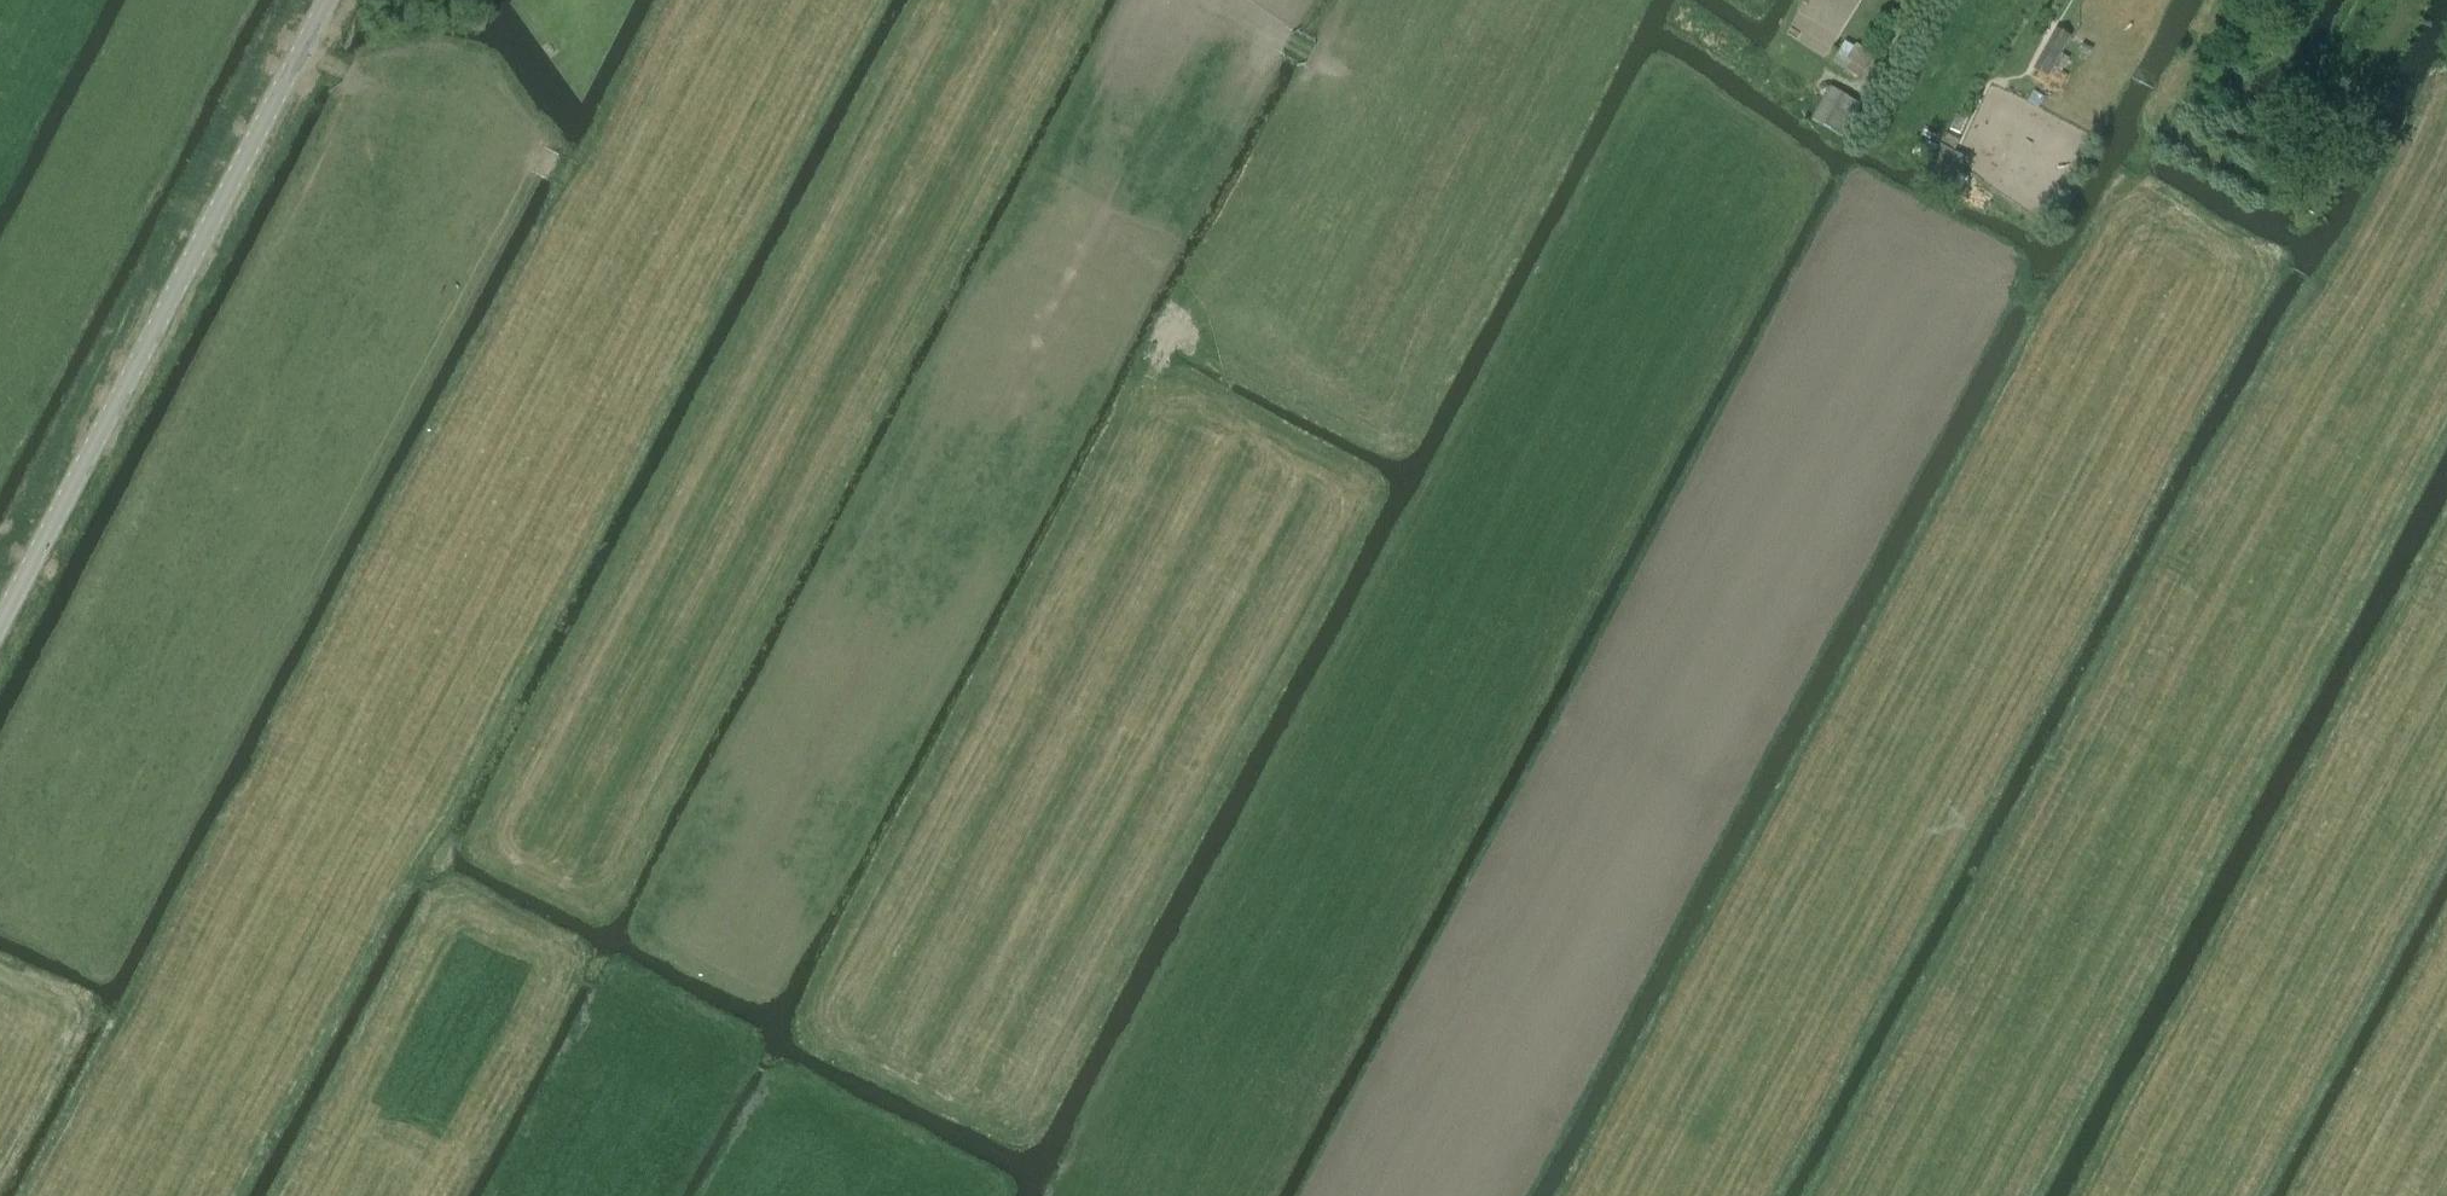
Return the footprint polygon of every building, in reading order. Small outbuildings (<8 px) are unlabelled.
[(2063,55),(2073,37),(2057,29),(2035,68),(2051,77),(2056,67),(2063,55)] [(1871,57),(1846,42),(1834,62),(1859,77),(1871,57)] [(2063,55),(2056,67),(2063,71),(2070,58),(2063,55)] [(1832,89),(1825,100),(1785,76),(1775,93),(1815,117),(1814,119),(1845,138),(1863,108),(1832,89)] [(1942,146),(1924,178),(1949,192),(1967,161),(1942,146)]
